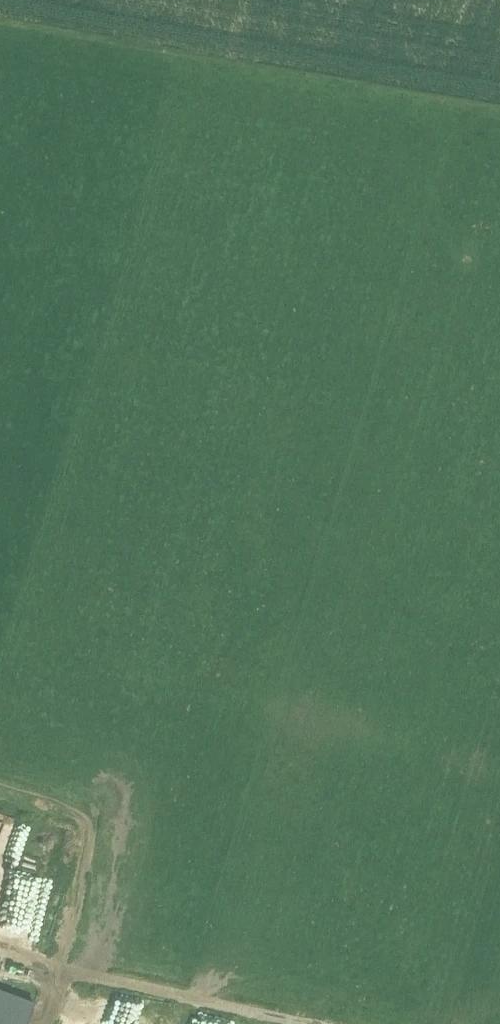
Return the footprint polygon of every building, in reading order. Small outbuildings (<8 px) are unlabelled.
[(59,870),(29,864),(32,847),(43,849),(44,841),(10,835),(0,890),(0,920),(20,924),(18,934),(46,939),(59,870)] [(35,1002),(0,988),(0,1023),(27,1023),(35,1002)]
